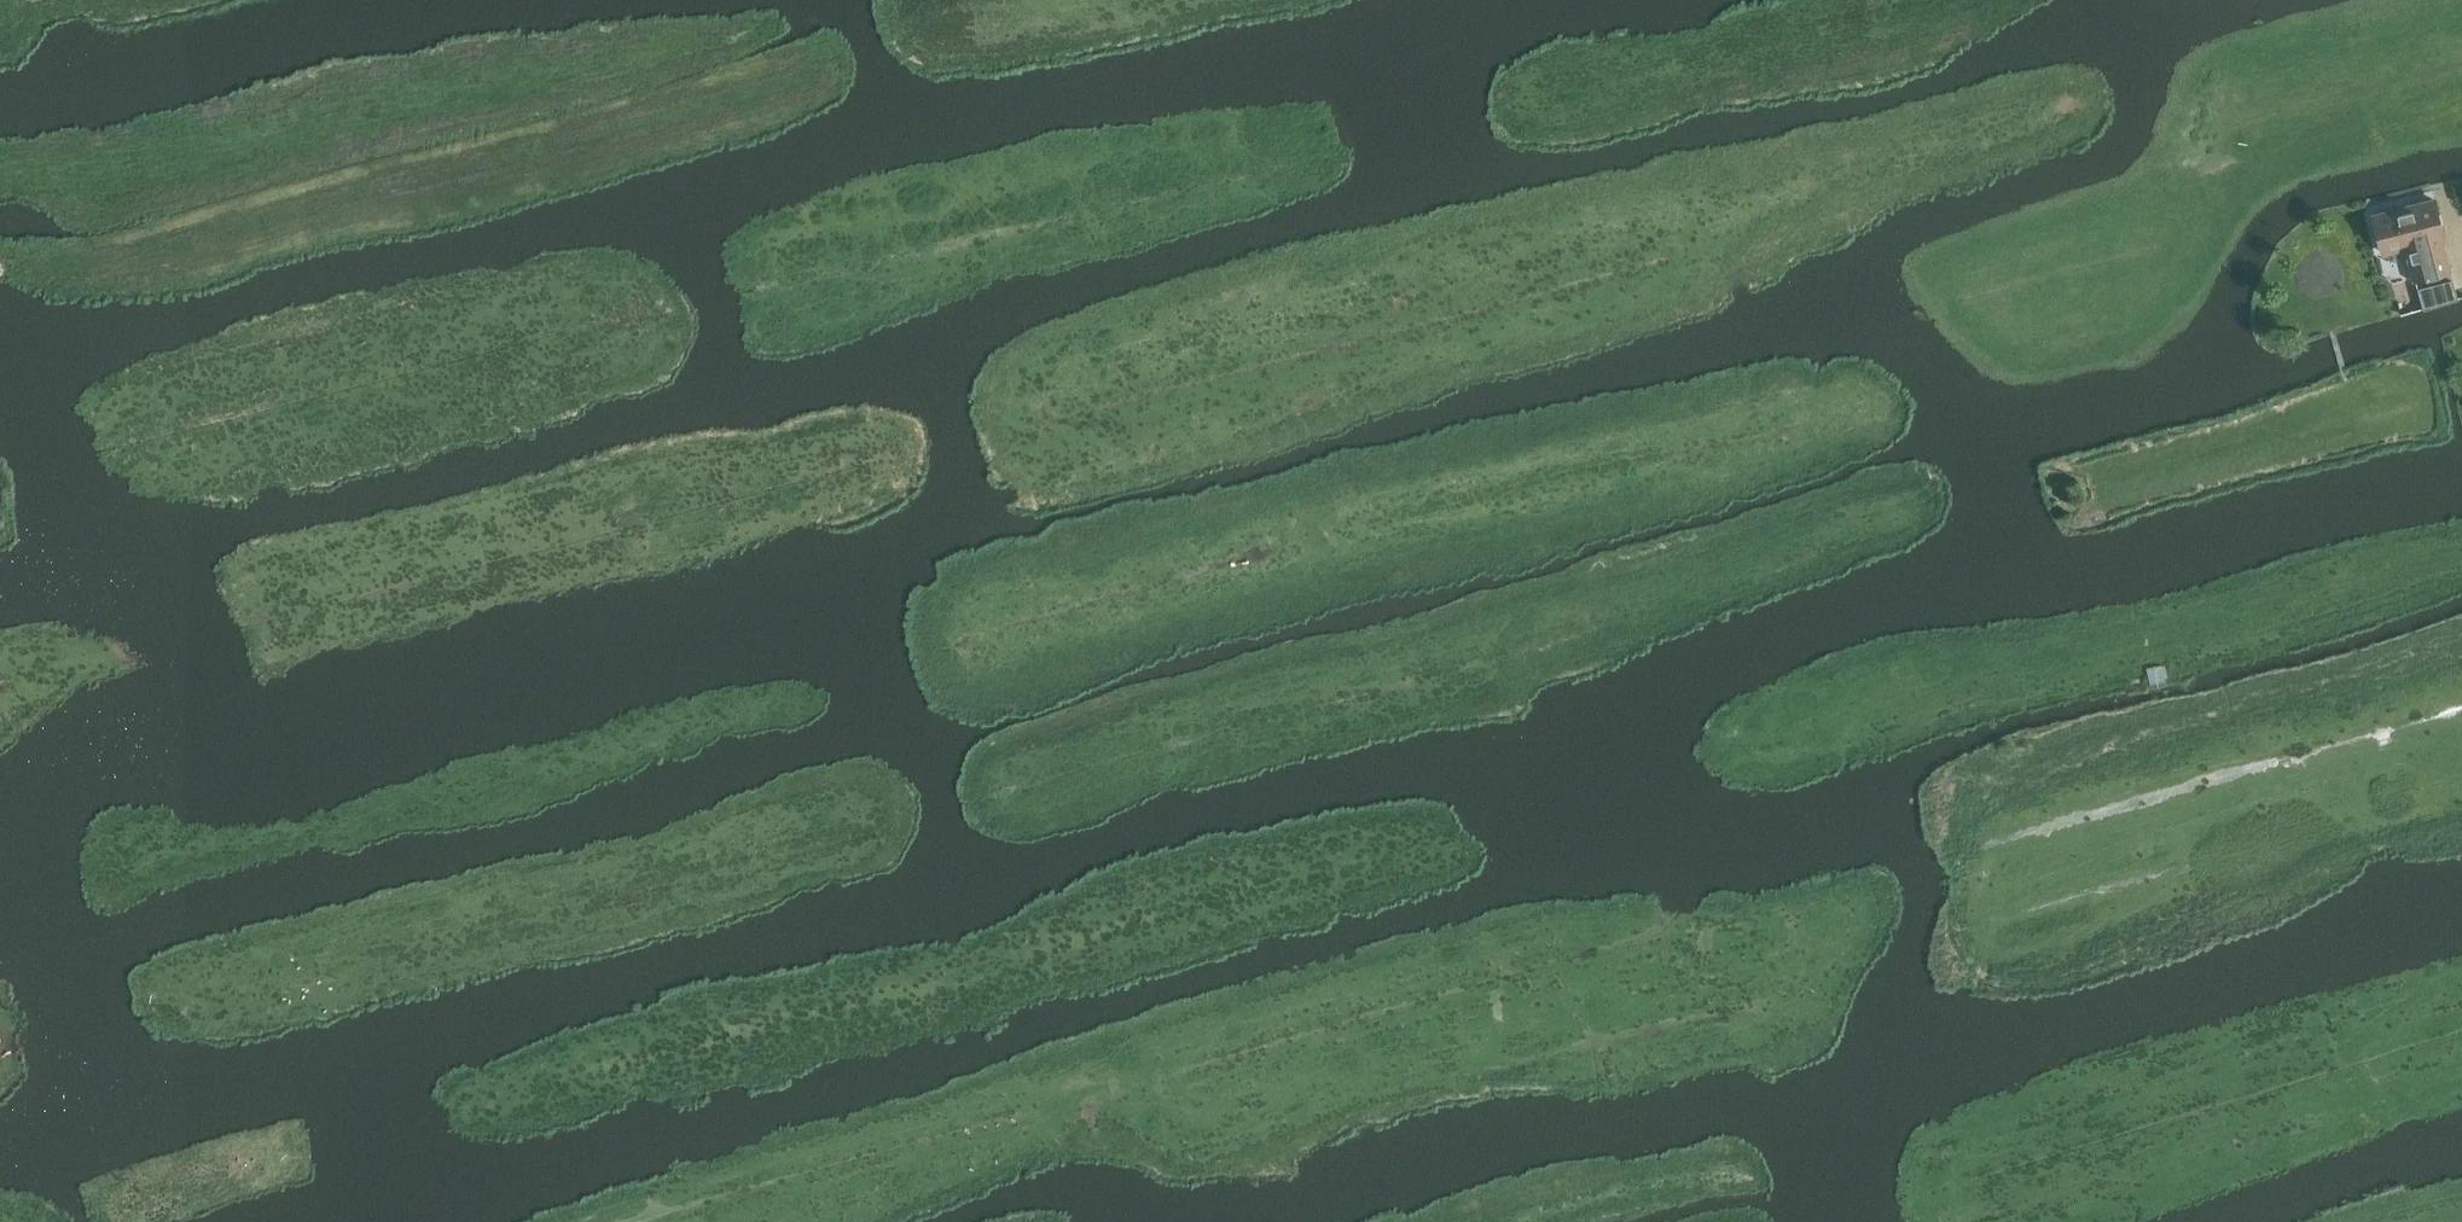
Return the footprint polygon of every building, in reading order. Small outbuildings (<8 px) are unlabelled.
[(2374,214),(2384,252),(2408,247),(2416,278),(2450,268),(2443,238),(2445,237),(2435,199),(2374,214)] [(2452,280),(2418,289),(2423,307),(2456,297),(2452,280)]
